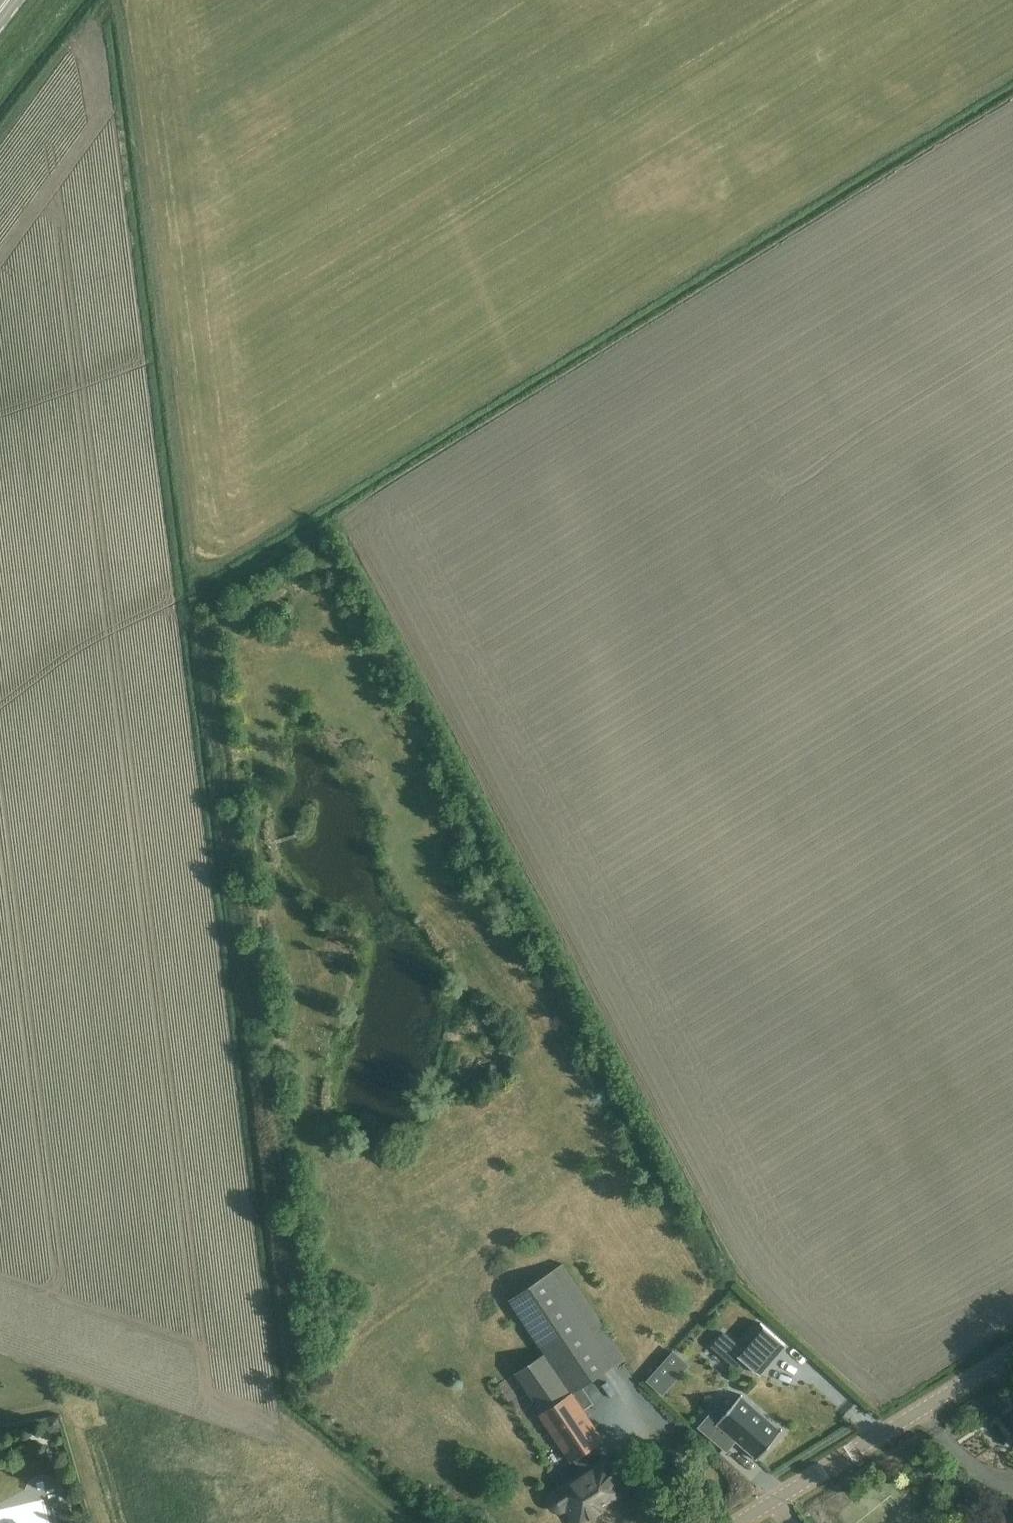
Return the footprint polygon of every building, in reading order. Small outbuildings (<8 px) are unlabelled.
[(539,1414),(572,1461),(575,1459),(584,1453),(606,1439),(586,1409),(594,1403),(584,1387),(627,1358),(564,1263),(509,1299),(546,1355),(516,1374),(542,1412),(539,1414)] [(724,1332),(714,1345),(743,1370),(748,1364),(760,1374),(786,1344),(761,1322),(761,1323),(761,1324),(741,1347),(724,1332)] [(673,1350),(646,1379),(663,1393),(689,1364),(673,1350)] [(719,1405),(700,1427),(727,1450),(737,1440),(757,1457),(756,1459),(757,1460),(783,1430),(782,1429),(781,1430),(742,1397),(743,1395),(742,1394),(727,1412),(719,1405)] [(1012,1451),(1012,1448),(997,1426),(981,1438),(998,1461),(1012,1451)] [(575,1459),(584,1473),(553,1494),(551,1498),(551,1503),(554,1507),(558,1509),(563,1509),(567,1506),(578,1522),(584,1522),(604,1510),(601,1505),(609,1499),(610,1502),(627,1491),(606,1458),(593,1467),(584,1453),(575,1459)]
